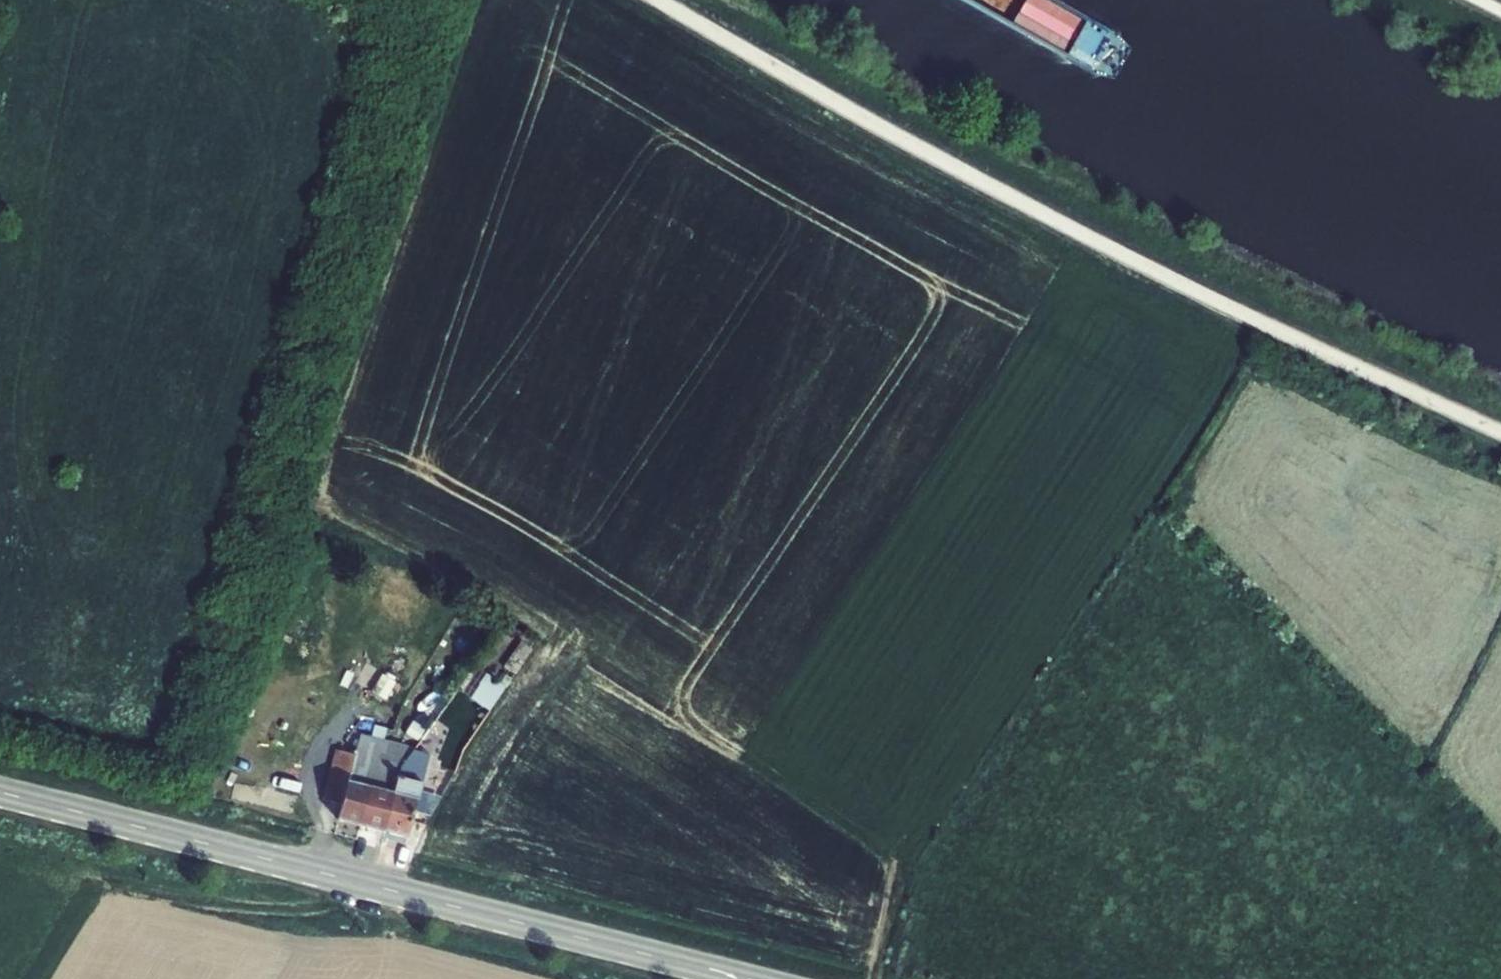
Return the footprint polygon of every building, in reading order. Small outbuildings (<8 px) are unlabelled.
[(514,636),(501,628),(434,727),(445,735),(514,636)] [(477,738),(529,649),(520,644),(505,668),(508,670),(467,732),(477,738)] [(446,737),(442,745),(465,754),(467,746),(446,737)] [(360,828),(385,745),(359,738),(354,757),(337,752),(324,802),(341,806),(338,821),(360,828)] [(412,752),(385,745),(360,828),(383,833),(402,766),(412,752)] [(436,760),(459,769),(465,754),(442,745),(436,760)] [(402,766),(383,833),(407,839),(428,756),(412,752),(402,766)]
